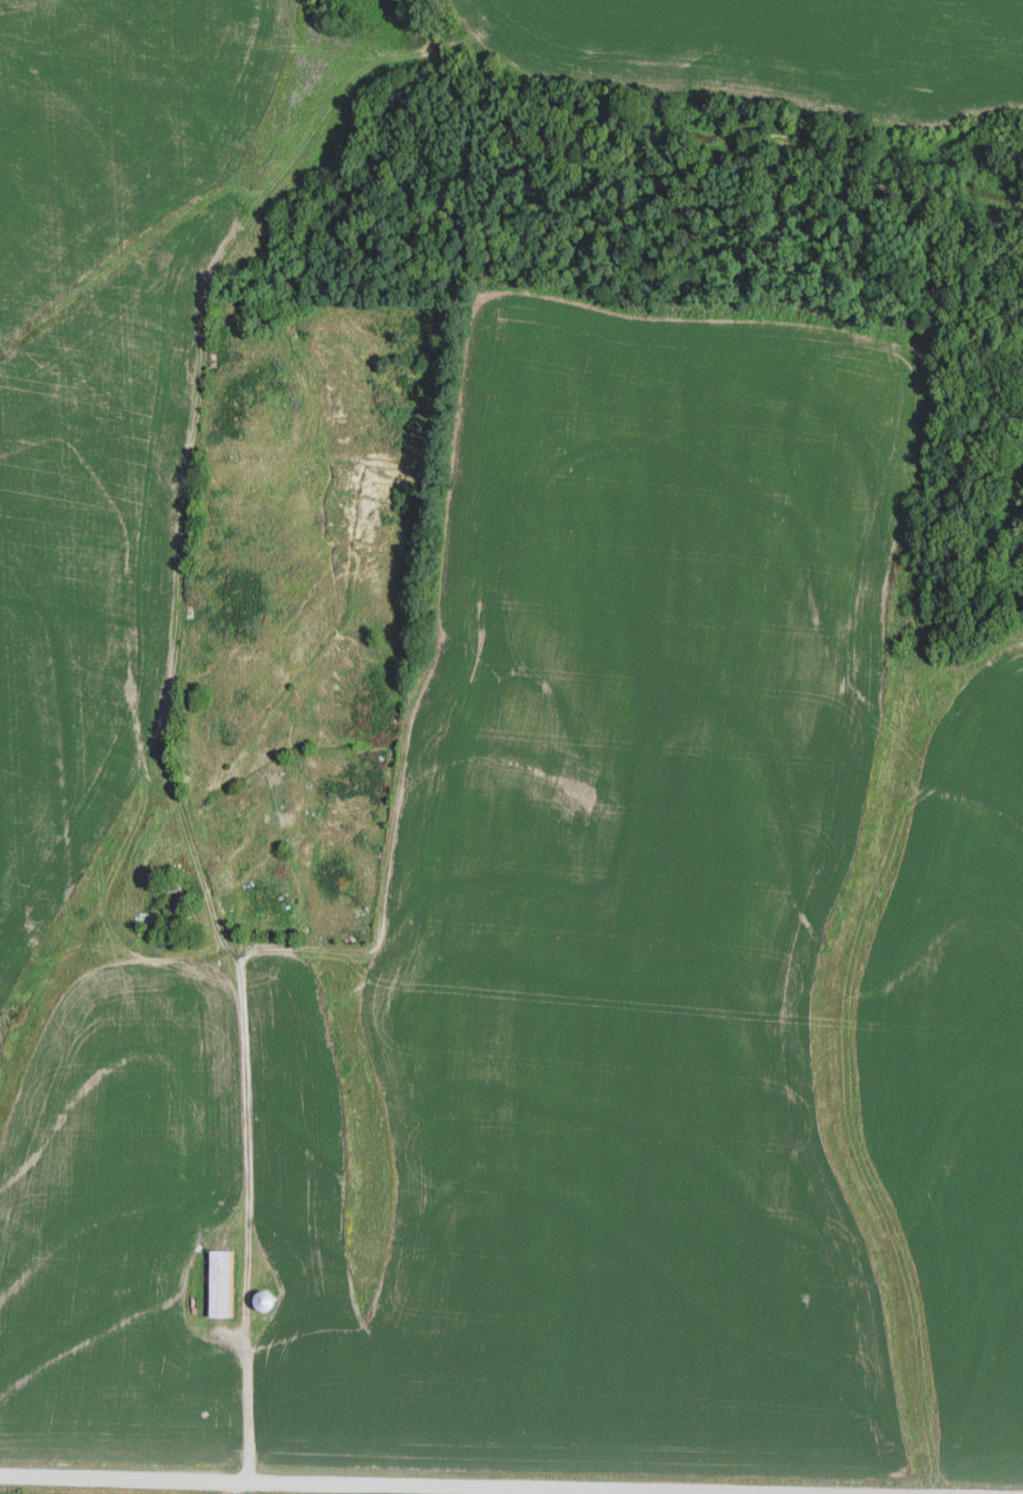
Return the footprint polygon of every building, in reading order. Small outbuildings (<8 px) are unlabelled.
[(230,1317),(230,1250),(209,1250),(209,1317),(230,1317)] [(260,1312),(272,1305),(263,1290),(252,1297),(260,1312)]
